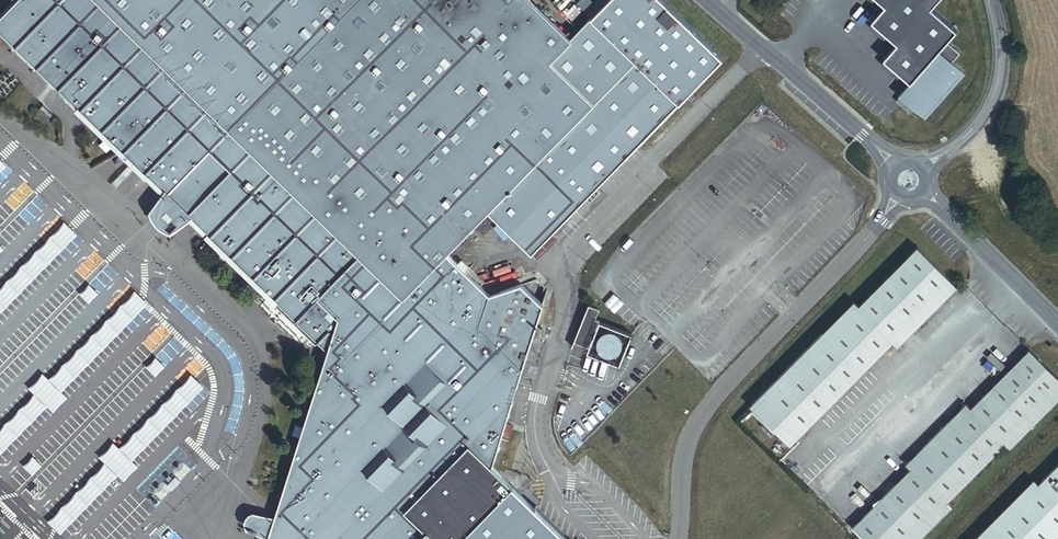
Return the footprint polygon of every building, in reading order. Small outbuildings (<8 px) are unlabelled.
[(15,2),(0,18),(0,30),(146,172),(171,187),(167,194),(178,204),(328,350),(279,509),(274,526),(270,538),(566,538),(491,466),(515,392),(542,306),(521,284),(490,293),(448,252),(489,210),(533,253),(544,241),(636,147),(722,59),(662,0),(608,0),(592,16),(571,37),(554,21),(533,0),(13,0),(15,2)] [(942,0),(894,0),(872,24),(899,47),(942,0)] [(885,9),(894,0),(874,0),(885,9)] [(932,10),(899,47),(884,63),(912,86),(901,99),(923,117),(928,111),(931,114),(956,83),(953,80),(961,71),(954,65),(962,56),(948,45),(959,33),(932,10)] [(1009,128),(1007,121),(1000,123),(1002,131),(1009,128)] [(957,286),(917,246),(858,306),(853,301),(750,406),(790,445),(891,343),(896,348),(957,286)] [(615,310),(625,300),(604,280),(595,290),(615,310)] [(602,356),(605,358),(609,359),(613,359),(617,358),(620,356),(622,352),(623,348),(623,345),(621,341),(619,338),(615,336),(611,335),(607,336),(604,338),(601,341),(599,344),(599,349),(600,352),(602,356)] [(1029,350),(970,409),(966,405),(907,464),(913,469),(854,528),(864,538),(920,538),(952,507),(948,502),(1004,446),(1009,450),(1057,401),(1057,378),(1029,350)] [(32,454),(25,466),(33,471),(40,459),(32,454)] [(1038,483),(1034,478),(974,538),(1054,538),(1057,535),(1057,463),(1038,483)]
